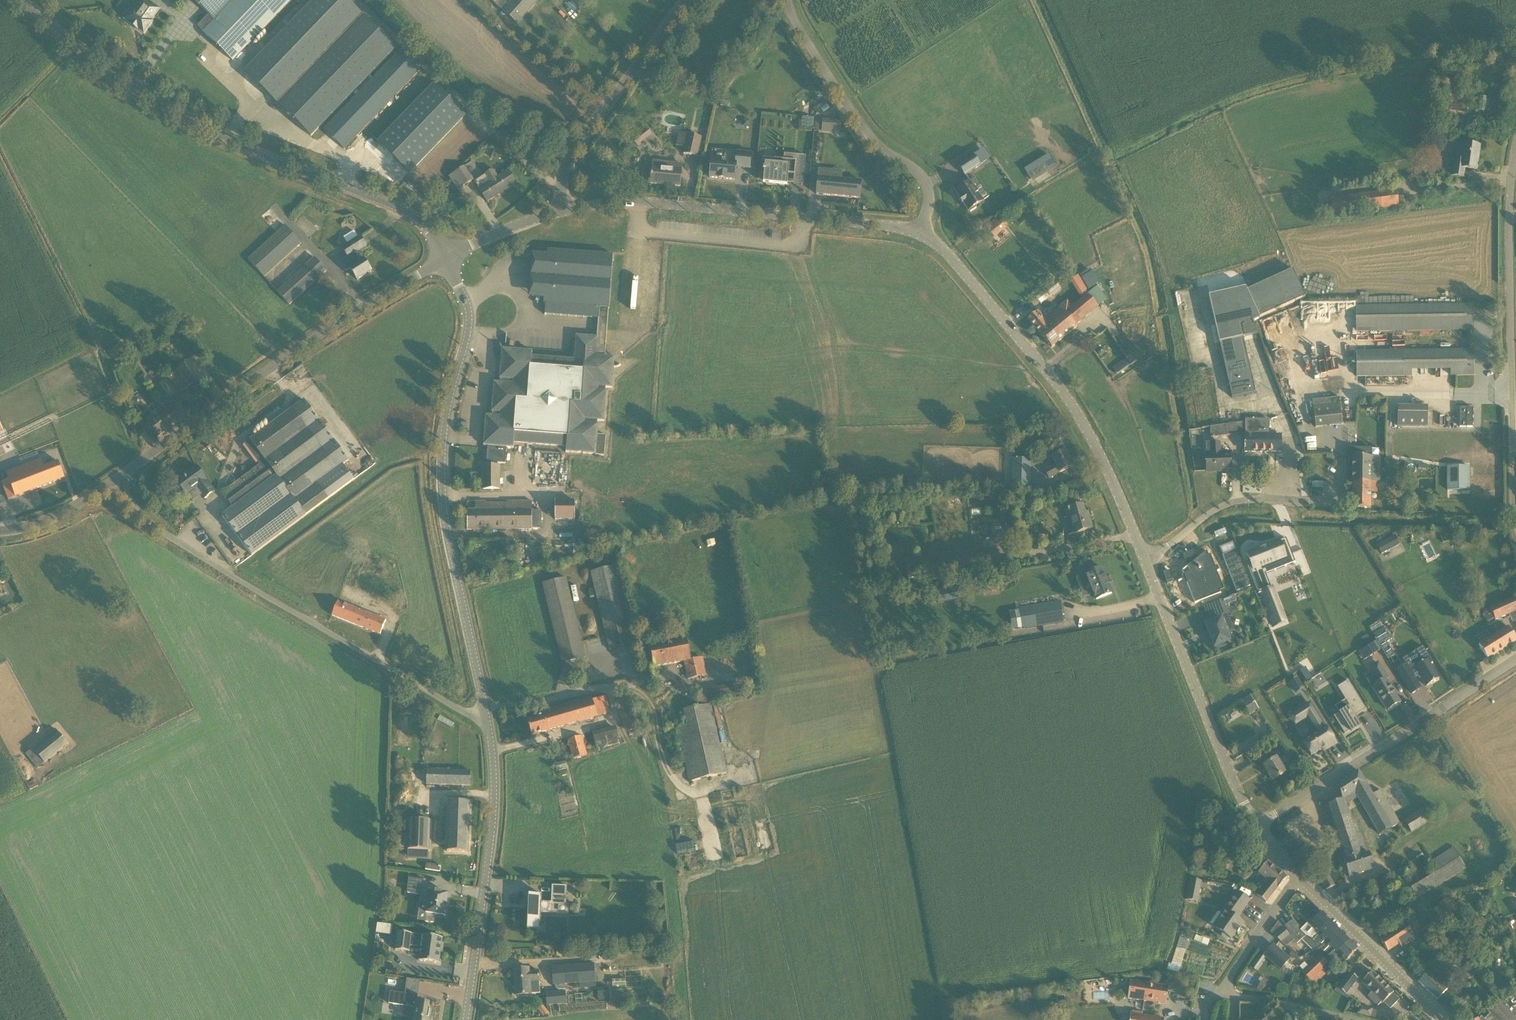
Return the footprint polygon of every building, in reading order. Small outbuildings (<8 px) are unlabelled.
[(124,20),(144,34),(152,22),(150,21),(152,18),(153,19),(160,9),(147,0),(141,0),(136,7),(137,7),(135,10),(133,8),(124,20)] [(209,15),(215,20),(234,0),(194,0),(209,15)] [(215,20),(209,15),(198,26),(203,32),(203,33),(233,61),(291,0),(234,0),(215,20)] [(279,106),(365,18),(346,0),(314,0),(244,72),(279,106)] [(497,6),(502,1),(506,5),(501,11),(518,25),(540,0),(490,0),(497,6)] [(365,18),(279,106),(311,136),(396,49),(365,18)] [(410,56),(408,59),(400,51),(324,130),(344,149),(415,75),(420,70),(411,62),(414,60),(410,56)] [(434,84),(377,143),(409,174),(466,115),(434,84)] [(1481,96),(1478,109),(1484,110),(1487,98),(1481,96)] [(1442,115),(1465,119),(1466,110),(1449,107),(1444,107),(1442,115)] [(801,128),(812,129),(813,118),(802,117),(801,128)] [(833,120),(832,131),(841,132),(842,121),(833,120)] [(639,142),(645,140),(642,131),(636,133),(639,142)] [(688,135),(685,148),(683,154),(697,157),(701,138),(688,135)] [(1463,177),(1464,169),(1476,170),(1480,147),(1463,144),(1461,160),(1454,159),(1452,176),(1463,177)] [(711,159),(710,178),(719,179),(726,180),(735,180),(736,168),(750,169),(751,154),(737,152),(725,151),(724,160),(711,159)] [(787,186),(787,183),(788,184),(788,183),(787,183),(788,175),(795,175),(795,172),(803,173),(803,176),(804,176),(806,156),(796,155),(795,161),(774,159),(774,160),(764,159),(764,158),(763,158),(761,175),(764,175),(763,184),(787,186)] [(973,155),(958,165),(965,175),(980,166),(973,155)] [(650,184),(680,187),(683,164),(652,161),(650,184)] [(1045,164),(1028,175),(1033,183),(1050,172),(1048,170),(1049,169),(1045,164)] [(473,180),(465,167),(449,176),(458,190),(473,180)] [(830,179),(830,171),(818,169),(816,194),(860,198),(862,182),(830,179)] [(474,182),(487,202),(516,184),(508,171),(498,178),(493,170),(474,182)] [(983,202),(970,182),(969,182),(955,191),(960,199),(959,200),(962,204),(963,203),(968,211),(969,211),(970,212),(976,208),(975,207),(983,202)] [(1330,199),(1332,207),(1324,208),(1325,216),(1333,215),(1332,214),(1398,206),(1396,190),(1330,199)] [(1006,227),(998,218),(979,233),(987,242),(1006,227)] [(285,226),(248,259),(264,277),(301,244),(285,226)] [(354,231),(347,235),(358,252),(366,247),(360,237),(358,238),(354,231)] [(363,260),(358,252),(347,235),(343,237),(347,243),(341,247),(347,257),(340,261),(346,271),(350,269),(357,280),(371,271),(364,259),(363,260)] [(483,446),(488,446),(486,466),(483,466),(483,489),(499,489),(499,466),(497,466),(497,463),(505,463),(506,448),(513,448),(514,443),(566,446),(566,453),(604,456),(605,436),(598,435),(599,424),(597,424),(597,420),(604,421),(607,390),(605,390),(605,387),(612,388),(615,357),(604,356),(612,256),(548,251),(544,303),(546,304),(545,314),(599,318),(597,337),(576,335),(573,359),(532,356),(532,351),(517,349),(515,365),(500,364),(499,379),(501,379),(500,382),(494,382),(491,412),(493,412),(492,416),(485,415),(483,446)] [(1214,321),(1216,333),(1217,335),(1213,336),(1215,346),(1220,345),(1232,398),(1255,393),(1243,337),(1257,334),(1252,321),(1259,318),(1247,291),(1292,270),(1284,252),(1239,273),(1246,289),(1233,292),(1209,297),(1208,297),(1214,321)] [(315,258),(278,292),(289,305),(326,271),(315,258)] [(1292,270),(1247,291),(1259,318),(1305,297),(1292,270)] [(1082,277),(1088,289),(1099,284),(1093,272),(1082,277)] [(1045,290),(1050,297),(1060,289),(1055,283),(1045,290)] [(1097,287),(1089,293),(1099,305),(1107,299),(1097,287)] [(1038,311),(1028,319),(1044,339),(1050,333),(1047,329),(1073,307),(1067,300),(1060,306),(1061,307),(1045,320),(1038,311)] [(1079,301),(1073,307),(1047,329),(1050,333),(1044,339),(1051,348),(1077,326),(1076,325),(1090,314),(1079,301)] [(1474,350),(1473,305),(1355,307),(1356,331),(1461,330),(1466,330),(1467,350),(1474,350)] [(113,348),(108,352),(114,361),(120,358),(113,348)] [(1117,375),(1131,365),(1126,358),(1112,368),(1117,375)] [(185,392),(195,384),(183,368),(173,375),(185,392)] [(1221,425),(1220,419),(1212,369),(1193,372),(1202,429),(1210,428),(1211,438),(1243,434),(1243,422),(1221,426),(1221,425)] [(1342,425),(1340,403),(1339,400),(1339,397),(1325,399),(1328,426),(1342,425)] [(167,411),(149,424),(158,437),(186,417),(173,399),(164,406),(167,411)] [(252,556),(354,480),(343,465),(349,461),(304,401),(245,445),(260,465),(222,493),(229,502),(231,501),(235,506),(222,516),(252,556)] [(1397,406),(1396,426),(1427,427),(1427,406),(1397,406)] [(1245,436),(1244,436),(1245,452),(1281,452),(1281,436),(1269,436),(1269,420),(1245,420),(1245,436)] [(226,422),(219,428),(222,431),(229,426),(226,422)] [(1219,443),(1205,443),(1206,472),(1215,472),(1215,469),(1231,469),(1230,453),(1220,453),(1219,443)] [(1059,473),(1060,473),(1073,466),(1065,451),(1052,458),(1056,465),(1045,471),(1049,478),(1059,473)] [(1407,452),(1405,463),(1415,465),(1417,454),(1407,452)] [(1352,482),(1370,483),(1370,481),(1370,480),(1380,480),(1380,460),(1371,460),(1371,457),(1355,457),(1352,457),(1352,467),(1352,482)] [(1011,483),(1014,483),(1014,490),(1028,490),(1028,483),(1030,483),(1031,459),(1012,459),(1011,483)] [(9,480),(2,482),(9,500),(65,479),(58,462),(44,467),(41,460),(6,473),(9,480)] [(206,480),(207,480),(197,466),(188,472),(189,474),(177,483),(187,495),(197,488),(205,499),(215,492),(206,480)] [(1469,467),(1447,467),(1447,491),(1469,491),(1469,467)] [(1379,488),(1380,480),(1370,480),(1370,483),(1352,482),(1352,509),(1370,509),(1371,488),(1379,488)] [(486,504),(486,502),(476,502),(476,511),(467,511),(467,530),(532,530),(532,529),(541,529),(541,511),(532,511),(532,501),(506,502),(506,504),(486,504)] [(574,520),(574,501),(555,501),(555,520),(574,520)] [(1071,517),(1075,534),(1092,529),(1087,513),(1085,514),(1082,505),(1065,510),(1068,518),(1071,517)] [(360,542),(366,526),(355,521),(348,537),(360,542)] [(1381,554),(1390,550),(1385,540),(1376,545),(1381,554)] [(1259,594),(1260,593),(1273,627),(1285,622),(1272,588),(1271,589),(1265,574),(1295,563),(1292,555),(1281,559),(1274,543),(1247,554),(1251,565),(1248,567),(1259,594)] [(1184,584),(1180,585),(1180,586),(1184,584),(1193,581),(1194,584),(1188,587),(1196,608),(1222,598),(1221,595),(1214,578),(1218,576),(1220,575),(1218,570),(1215,571),(1212,572),(1206,558),(1205,553),(1182,571),(1185,579),(1186,578),(1183,571),(1188,567),(1191,576),(1193,580),(1184,584)] [(614,566),(591,572),(610,651),(634,645),(614,566)] [(1089,583),(1096,600),(1112,593),(1101,568),(1082,576),(1086,585),(1089,583)] [(585,657),(566,578),(543,584),(562,663),(585,657)] [(350,605),(349,606),(363,615),(361,618),(362,619),(360,623),(358,622),(357,623),(371,632),(372,630),(371,624),(373,621),(392,632),(401,618),(385,608),(397,590),(383,581),(368,605),(355,597),(352,601),(354,602),(352,606),(350,605)] [(1236,601),(1233,595),(1214,603),(1219,617),(1212,620),(1213,622),(1206,625),(1211,639),(1209,640),(1213,651),(1223,647),(1222,644),(1229,641),(1227,634),(1229,633),(1222,616),(1228,614),(1225,606),(1236,601)] [(1496,620),(1515,611),(1515,597),(1497,605),(1494,606),(1490,608),(1496,620)] [(1060,602),(1030,608),(1020,609),(1024,629),(1033,627),(1064,622),(1060,602)] [(1515,643),(1515,640),(1508,627),(1479,645),(1488,661),(1515,643)] [(1384,628),(1373,634),(1376,638),(1386,632),(1384,628)] [(1375,639),(1380,647),(1387,643),(1391,640),(1386,632),(1375,639)] [(731,634),(710,639),(711,647),(733,642),(731,634)] [(650,647),(653,667),(684,661),(689,679),(705,675),(701,658),(691,660),(687,640),(650,647)] [(1415,672),(1417,675),(1419,674),(1424,683),(1436,675),(1429,663),(1431,662),(1420,643),(1411,649),(1415,655),(1404,662),(1403,661),(1403,662),(1395,667),(1404,682),(1413,676),(1411,674),(1415,672)] [(1363,659),(1371,654),(1366,645),(1358,650),(1363,659)] [(1374,676),(1377,682),(1372,685),(1386,709),(1399,701),(1384,678),(1386,677),(1377,662),(1368,667),(1374,676)] [(1305,667),(1299,671),(1306,681),(1312,678),(1305,667)] [(1296,678),(1289,682),(1296,693),(1303,689),(1296,678)] [(1349,730),(1350,732),(1360,726),(1358,724),(1353,716),(1365,708),(1347,680),(1337,686),(1344,699),(1349,706),(1338,712),(1333,715),(1344,733),(1349,730)] [(700,706),(740,697),(737,683),(697,692),(700,706)] [(1250,696),(1242,701),(1249,714),(1258,708),(1250,696)] [(532,736),(610,713),(605,697),(593,700),(592,698),(535,714),(536,718),(527,720),(532,736)] [(1310,754),(1321,747),(1326,744),(1327,746),(1335,741),(1325,726),(1324,726),(1309,702),(1298,709),(1303,718),(1306,715),(1316,731),(1302,741),(1310,754)] [(684,711),(687,726),(678,728),(690,780),(726,772),(711,704),(684,711)] [(713,705),(718,729),(725,727),(720,704),(713,705)] [(45,764),(69,744),(56,728),(32,748),(33,748),(26,754),(38,769),(45,763),(45,764)] [(613,745),(620,743),(617,730),(593,736),(597,749),(600,748),(613,745)] [(573,759),(587,755),(581,736),(568,740),(573,759)] [(1293,766),(1286,755),(1277,760),(1276,758),(1263,766),(1272,781),(1285,773),(1285,772),(1293,766)] [(427,771),(426,785),(470,786),(471,772),(427,771)] [(1375,868),(1370,853),(1362,856),(1346,805),(1357,797),(1380,835),(1399,824),(1380,790),(1373,794),(1358,771),(1337,785),(1342,800),(1326,806),(1345,859),(1344,859),(1351,877),(1375,868)] [(447,852),(468,852),(470,802),(449,802),(447,852)] [(1410,816),(1403,820),(1411,833),(1418,828),(1410,816)] [(1227,817),(1222,820),(1227,828),(1232,825),(1227,817)] [(409,820),(407,850),(429,851),(430,821),(409,820)] [(1216,849),(1210,847),(1205,862),(1211,864),(1216,849)] [(1417,899),(1466,868),(1453,848),(1431,862),(1437,872),(1411,888),(1417,899)] [(1253,849),(1246,856),(1252,861),(1259,853),(1253,849)] [(1266,902),(1277,888),(1278,889),(1287,878),(1267,862),(1258,873),(1265,878),(1269,881),(1266,885),(1258,895),(1257,896),(1266,903),(1266,902)] [(1334,886),(1326,870),(1317,875),(1326,891),(1334,886)] [(427,904),(425,922),(434,923),(435,915),(437,915),(437,917),(443,918),(444,916),(445,916),(447,903),(447,902),(448,895),(441,894),(442,893),(436,892),(436,893),(424,891),(426,881),(410,879),(408,893),(421,895),(420,903),(427,904)] [(1202,882),(1189,879),(1185,900),(1198,903),(1202,882)] [(539,893),(525,893),(525,903),(528,903),(527,930),(540,930),(541,913),(568,914),(569,905),(566,905),(567,886),(552,886),(551,903),(542,903),(542,896),(539,895),(539,893)] [(1221,936),(1227,940),(1229,938),(1231,939),(1235,932),(1237,934),(1240,930),(1239,930),(1244,924),(1236,918),(1238,915),(1238,916),(1249,901),(1236,891),(1223,910),(1224,910),(1221,914),(1224,916),(1216,928),(1223,934),(1221,936)] [(1442,910),(1452,903),(1448,898),(1439,904),(1442,910)] [(1309,938),(1312,941),(1319,935),(1317,933),(1330,921),(1321,913),(1309,925),(1316,931),(1309,938)] [(1292,920),(1283,927),(1290,935),(1290,936),(1296,943),(1305,936),(1292,920)] [(1283,927),(1278,921),(1270,933),(1273,936),(1281,942),(1290,936),(1290,935),(1283,927)] [(1306,936),(1302,940),(1313,951),(1314,950),(1319,948),(1337,929),(1330,921),(1317,933),(1319,935),(1312,941),(1309,938),(1306,936)] [(393,925),(378,923),(376,933),(391,935),(392,934),(393,926),(393,925)] [(1405,924),(1380,940),(1387,951),(1399,944),(1402,948),(1415,940),(1412,935),(1405,924)] [(1320,956),(1325,960),(1328,957),(1334,950),(1340,944),(1343,946),(1349,940),(1337,929),(1319,948),(1314,950),(1319,955),(1320,956)] [(442,939),(422,936),(422,937),(411,936),(411,935),(398,933),(395,951),(409,953),(409,947),(420,949),(419,962),(438,965),(442,939)] [(1346,961),(1358,949),(1349,940),(1343,946),(1340,944),(1334,950),(1328,957),(1325,960),(1320,956),(1319,955),(1308,966),(1303,971),(1302,972),(1306,977),(1309,980),(1321,968),(1327,963),(1328,964),(1331,960),(1338,953),(1346,961)] [(1264,956),(1281,970),(1290,960),(1273,946),(1264,956)] [(1431,970),(1440,961),(1433,954),(1424,964),(1431,970)] [(1443,973),(1454,982),(1467,967),(1457,958),(1451,965),(1459,971),(1457,973),(1449,966),(1443,973)] [(553,985),(555,985),(556,987),(557,989),(558,990),(566,990),(565,984),(579,983),(580,988),(596,987),(594,963),(551,967),(553,985)] [(514,970),(516,995),(540,993),(538,971),(529,972),(529,969),(514,970)] [(1393,993),(1372,972),(1362,982),(1372,992),(1368,997),(1377,1006),(1381,1002),(1383,1004),(1384,1002),(1390,1009),(1398,1000),(1392,994),(1393,993)] [(1437,980),(1427,972),(1418,982),(1438,1000),(1447,990),(1447,989),(1451,985),(1441,976),(1437,980)] [(1347,994),(1357,981),(1348,974),(1338,987),(1347,994)] [(1131,980),(1128,998),(1165,1004),(1168,987),(1131,980)] [(1266,985),(1261,982),(1257,989),(1262,992),(1266,985)] [(608,1000),(608,988),(598,988),(598,1000),(608,1000)] [(547,1005),(566,1003),(565,991),(545,993),(547,1005)] [(413,996),(389,993),(388,1005),(415,1009),(413,1019),(430,1019),(428,1019),(429,1011),(426,1010),(427,1005),(416,1003),(415,1004),(412,1003),(413,996)] [(1500,1004),(1489,1012),(1492,1015),(1486,1019),(1493,1019),(1495,1018),(1497,1019),(1498,1019),(1507,1011),(1500,1004)] [(1359,1006),(1358,1014),(1375,1017),(1377,1009),(1359,1006)] [(545,1009),(540,1013),(543,1018),(549,1014),(545,1009)] [(1514,1018),(1507,1011),(1498,1019),(1515,1019),(1515,1016),(1514,1018)]
